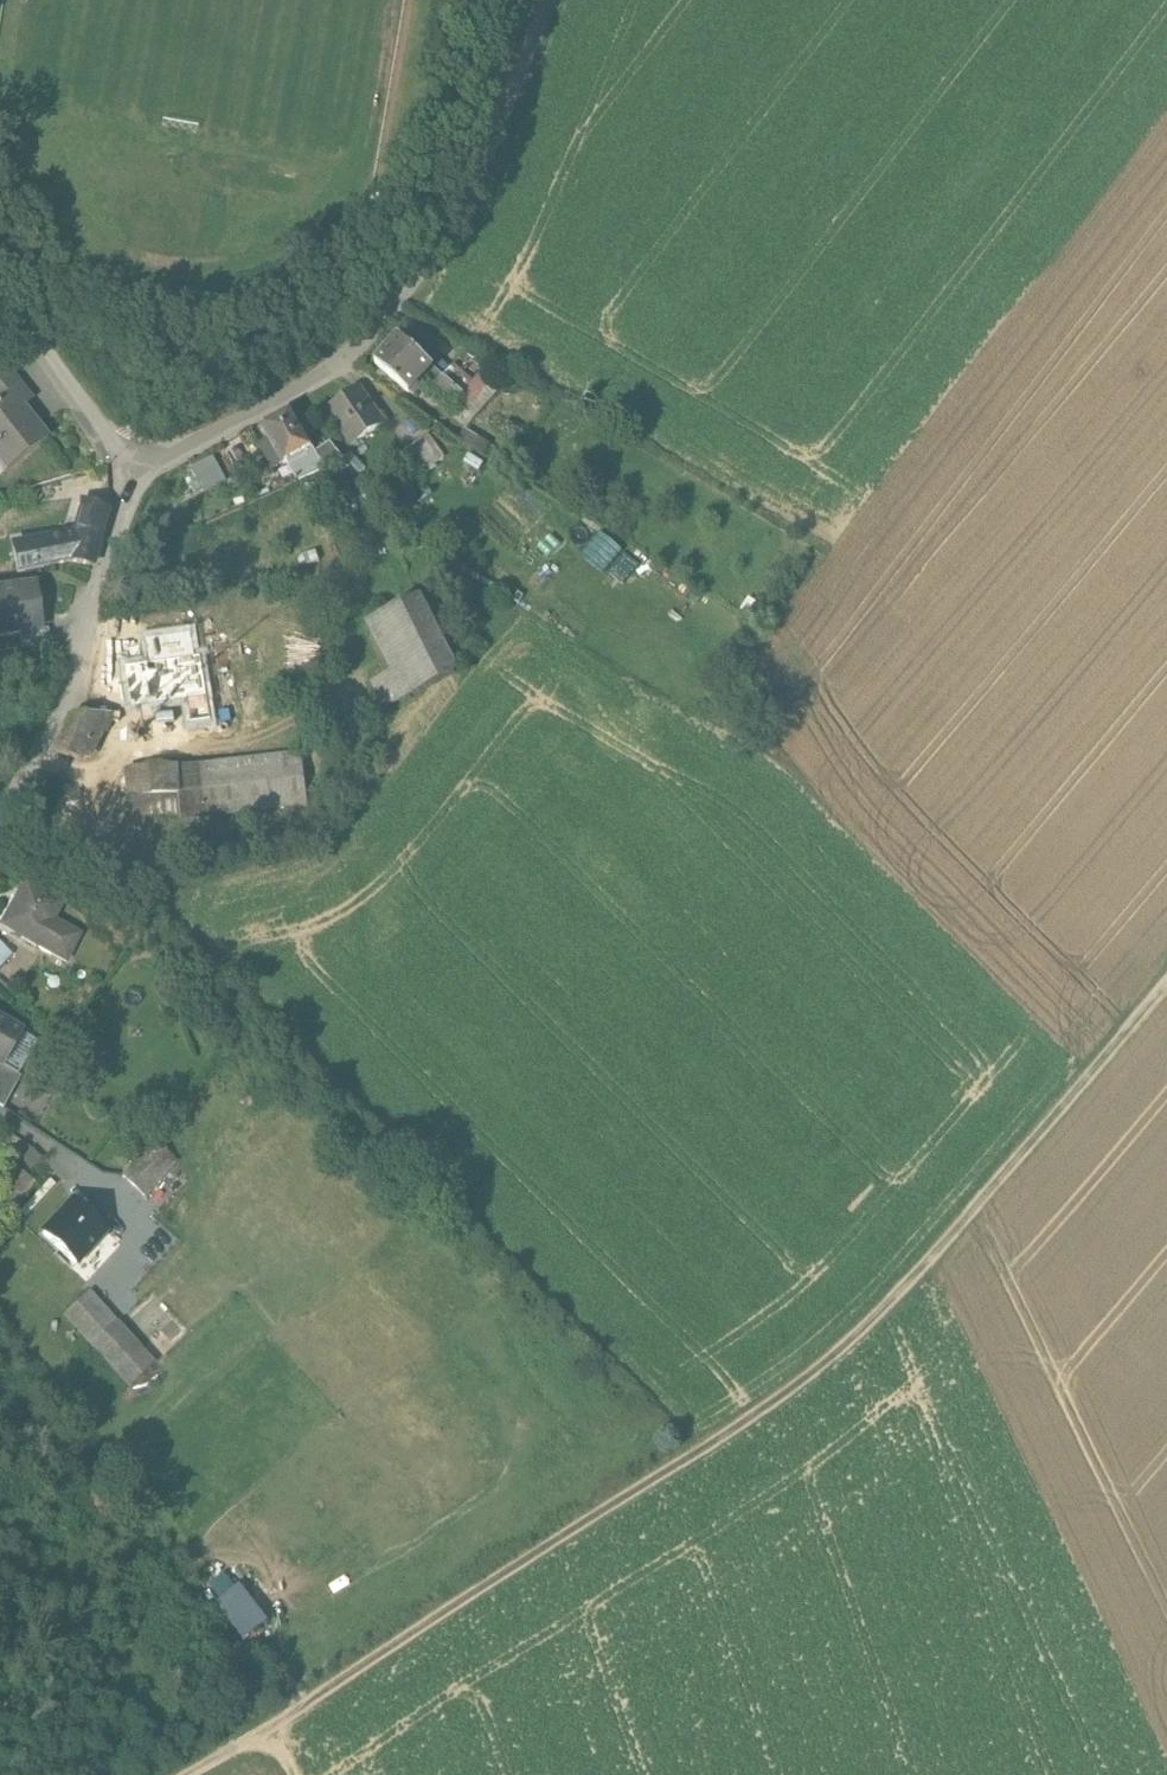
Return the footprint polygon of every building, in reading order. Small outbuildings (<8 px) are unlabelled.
[(433,367),(398,338),(376,363),(409,392),(433,367)] [(496,397),(460,360),(430,389),(466,426),(496,397)] [(6,375),(0,380),(0,405),(11,418),(21,410),(22,411),(31,404),(6,375)] [(358,388),(327,409),(352,445),(382,425),(358,388)] [(0,405),(0,459),(8,469),(2,474),(3,476),(46,442),(22,411),(21,410),(11,418),(0,405)] [(292,411),(262,428),(283,464),(314,448),(292,411)] [(428,437),(407,451),(423,474),(434,467),(432,464),(442,458),(428,437)] [(194,464),(208,496),(230,486),(215,454),(194,464)] [(410,469),(401,455),(392,461),(401,475),(410,469)] [(109,511),(87,503),(76,534),(99,543),(109,511)] [(76,534),(54,539),(59,563),(66,562),(92,565),(99,543),(76,534)] [(54,539),(4,549),(6,556),(13,555),(17,573),(59,563),(54,539)] [(0,590),(0,636),(19,634),(38,631),(35,614),(39,613),(35,585),(0,590)] [(367,616),(389,670),(371,677),(382,703),(458,672),(425,592),(367,616)] [(38,631),(19,634),(21,647),(50,643),(48,630),(38,631)] [(245,643),(154,669),(160,692),(185,685),(191,703),(180,706),(185,722),(195,719),(200,735),(228,727),(223,709),(259,699),(245,643)] [(149,654),(104,659),(109,698),(160,692),(154,669),(149,654)] [(103,715),(69,718),(55,751),(81,760),(103,715)] [(128,761),(130,811),(309,803),(306,753),(128,761)] [(61,906),(25,887),(3,929),(38,948),(61,906)] [(15,954),(0,939),(0,968),(15,954)] [(0,1021),(0,1065),(1,1066),(20,1032),(0,1021)] [(0,1065),(0,1106),(3,1108),(20,1077),(1,1066),(0,1065)] [(154,1140),(123,1176),(144,1195),(176,1160),(154,1140)] [(74,1201),(43,1234),(75,1263),(106,1230),(74,1201)] [(154,1363),(89,1293),(78,1304),(65,1289),(52,1302),(129,1385),(154,1363)] [(244,1637),(266,1620),(236,1582),(214,1599),(244,1637)]
